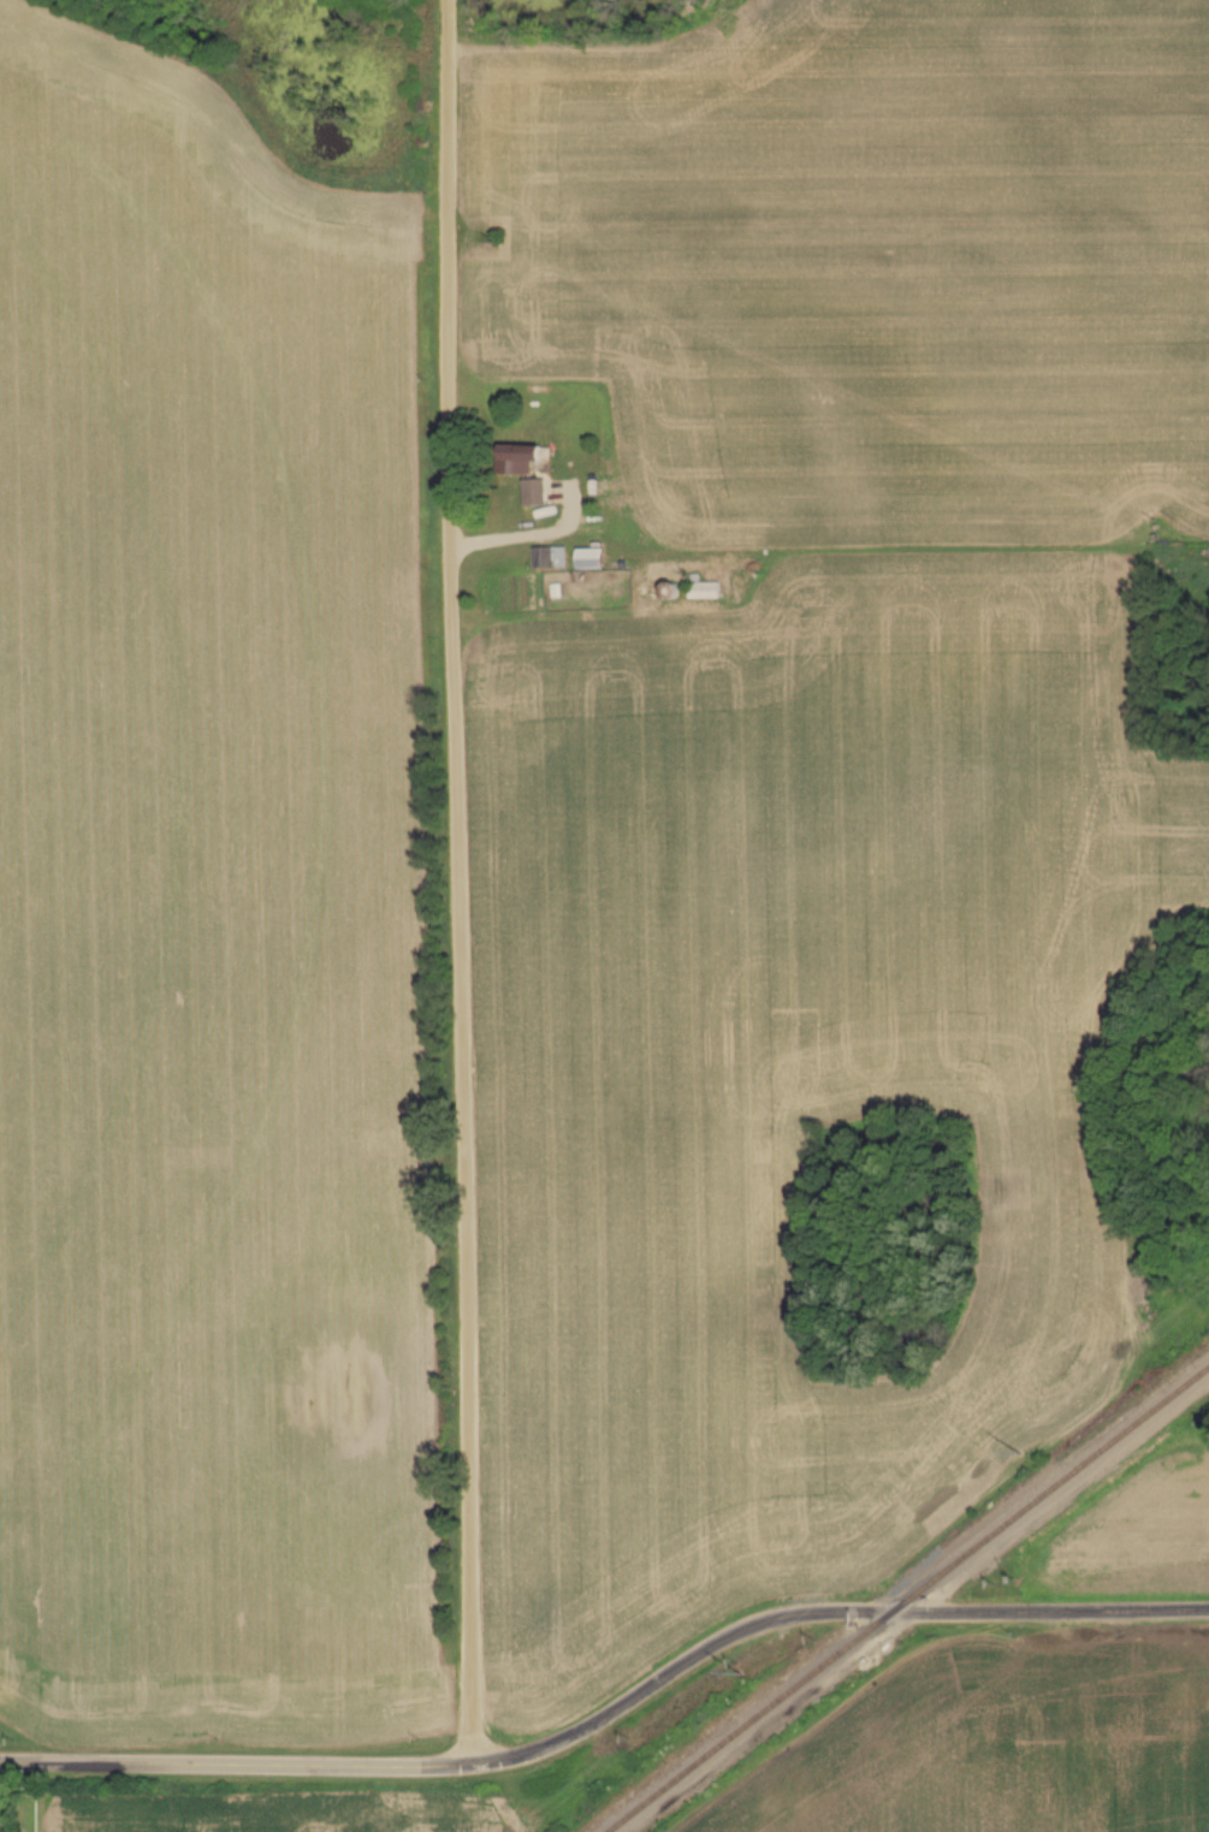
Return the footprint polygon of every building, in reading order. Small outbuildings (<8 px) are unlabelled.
[(545,447),(499,447),(499,476),(534,476),(534,470),(545,470),(545,447)] [(547,507),(547,481),(524,481),(524,507),(547,507)] [(567,549),(534,549),(534,570),(567,570),(567,549)] [(606,550),(579,550),(579,572),(606,572),(606,550)] [(690,601),(720,601),(720,584),(690,584),(690,601)]
